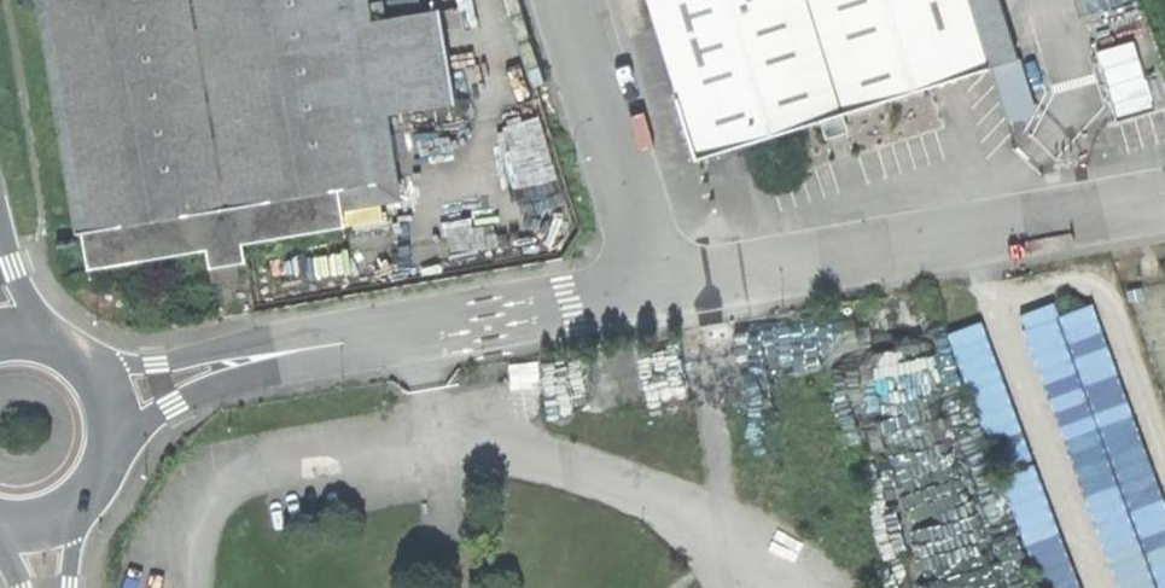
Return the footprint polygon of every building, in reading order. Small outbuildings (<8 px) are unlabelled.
[(77,234),(82,233),(339,190),(378,183),(367,118),(352,25),(348,6),(347,0),(37,0),(77,234)] [(383,0),(348,6),(352,25),(386,20),(383,0)] [(389,13),(420,8),(418,0),(400,0),(388,2),(389,13)] [(697,161),(824,121),(840,116),(989,70),(967,0),(647,0),(697,161)] [(386,20),(352,25),(367,118),(455,103),(439,11),(386,20)] [(1017,60),(991,68),(1009,122),(1035,114),(1017,60)] [(1107,65),(1113,113),(1149,109),(1143,60),(1107,65)] [(845,132),(840,116),(824,121),(829,137),(837,135),(845,132)] [(345,226),(339,190),(82,233),(88,270),(206,250),(241,244),(345,226)] [(244,261),(241,244),(206,250),(209,267),(244,261)] [(1106,299),(1061,313),(1058,302),(1031,310),(1117,587),(1164,587),(1164,487),(1106,299)] [(1049,587),(1086,587),(1053,477),(1018,488),(1049,587)]
